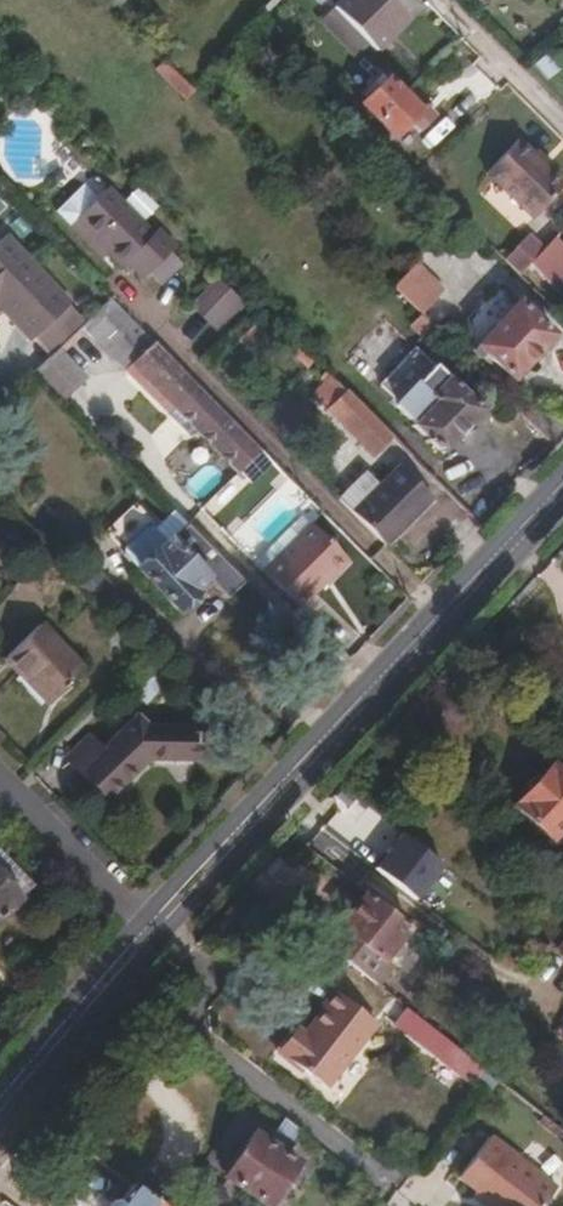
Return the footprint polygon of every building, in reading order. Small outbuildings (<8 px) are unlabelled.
[(386,0),(340,0),(332,7),(364,39),(375,50),(406,20),(386,0)] [(337,34),(354,51),(364,39),(332,7),(327,3),(303,28),(323,48),(337,34)] [(418,130),(429,118),(385,75),(358,101),(392,133),(406,118),(418,130)] [(486,163),(526,205),(523,208),(527,212),(558,182),(514,135),(486,163)] [(486,163),(481,168),(523,208),(526,205),(486,163)] [(155,227),(150,232),(105,185),(74,216),(119,261),(123,257),(140,274),(170,243),(155,227)] [(540,246),(525,231),(509,247),(524,262),(526,260),(540,246)] [(84,321),(1,234),(0,235),(0,313),(45,358),(84,321)] [(540,246),(526,260),(535,268),(560,242),(552,234),(540,246)] [(560,242),(535,268),(543,277),(562,256),(562,244),(560,242)] [(501,255),(516,270),(524,262),(509,247),(501,255)] [(562,282),(562,256),(543,277),(556,289),(562,282)] [(419,312),(442,289),(412,261),(390,284),(419,312)] [(191,313),(218,336),(241,309),(214,286),(191,313)] [(509,376),(551,332),(516,299),(469,349),(477,357),(482,351),(509,376)] [(424,338),(434,327),(419,312),(408,323),(424,338)] [(141,329),(119,350),(172,403),(195,383),(141,329)] [(440,451),(480,408),(413,347),(378,385),(396,401),(393,404),(412,421),(410,423),(440,451)] [(54,360),(38,374),(62,400),(77,386),(54,360)] [(258,446),(250,438),(195,383),(172,403),(237,468),(258,446)] [(370,452),(387,435),(342,390),(325,409),(370,452)] [(382,545),(428,498),(396,467),(378,485),(351,514),(382,545)] [(362,471),(336,499),(351,514),(378,485),(362,471)] [(145,512),(113,543),(117,548),(150,516),(145,512)] [(169,536),(156,523),(150,516),(117,548),(173,606),(189,591),(183,584),(198,569),(206,577),(220,592),(236,577),(183,522),(169,536)] [(295,606),(346,558),(308,520),(258,568),(257,569),(295,606)] [(94,603),(110,588),(79,557),(63,572),(94,603)] [(189,591),(191,593),(206,577),(198,569),(183,584),(189,591)] [(48,698),(85,662),(41,618),(5,653),(48,698)] [(193,725),(144,725),(132,713),(101,744),(78,766),(104,794),(144,755),(194,754),(193,725)] [(88,730),(65,752),(78,766),(101,744),(88,730)] [(562,817),(562,773),(549,761),(509,803),(545,837),(562,817)] [(397,836),(371,880),(419,908),(445,864),(397,836)] [(19,896),(0,877),(0,915),(19,896)] [(406,923),(364,891),(338,926),(378,958),(406,923)] [(389,966),(378,958),(338,926),(324,944),(375,983),(389,966)] [(562,964),(562,941),(551,953),(562,964)] [(324,1087),(375,1022),(331,988),(319,1005),(322,1007),(302,1032),(298,1028),(279,1051),(324,1087)] [(482,1067),(420,1019),(404,1006),(392,1021),(472,1082),(482,1067)] [(279,1051),(298,1028),(293,1024),(274,1048),(279,1051)] [(266,1203),(295,1160),(249,1131),(221,1174),(266,1203)] [(553,1183),(487,1132),(454,1174),(472,1189),(490,1202),(488,1205),(536,1205),(553,1183)] [(174,1182),(148,1161),(131,1181),(164,1205),(181,1205),(184,1202),(169,1190),(174,1182)] [(131,1181),(129,1184),(115,1203),(111,1201),(107,1201),(103,1205),(164,1205),(131,1181)] [(468,1194),(484,1205),(488,1205),(490,1202),(472,1189),(468,1194)]
